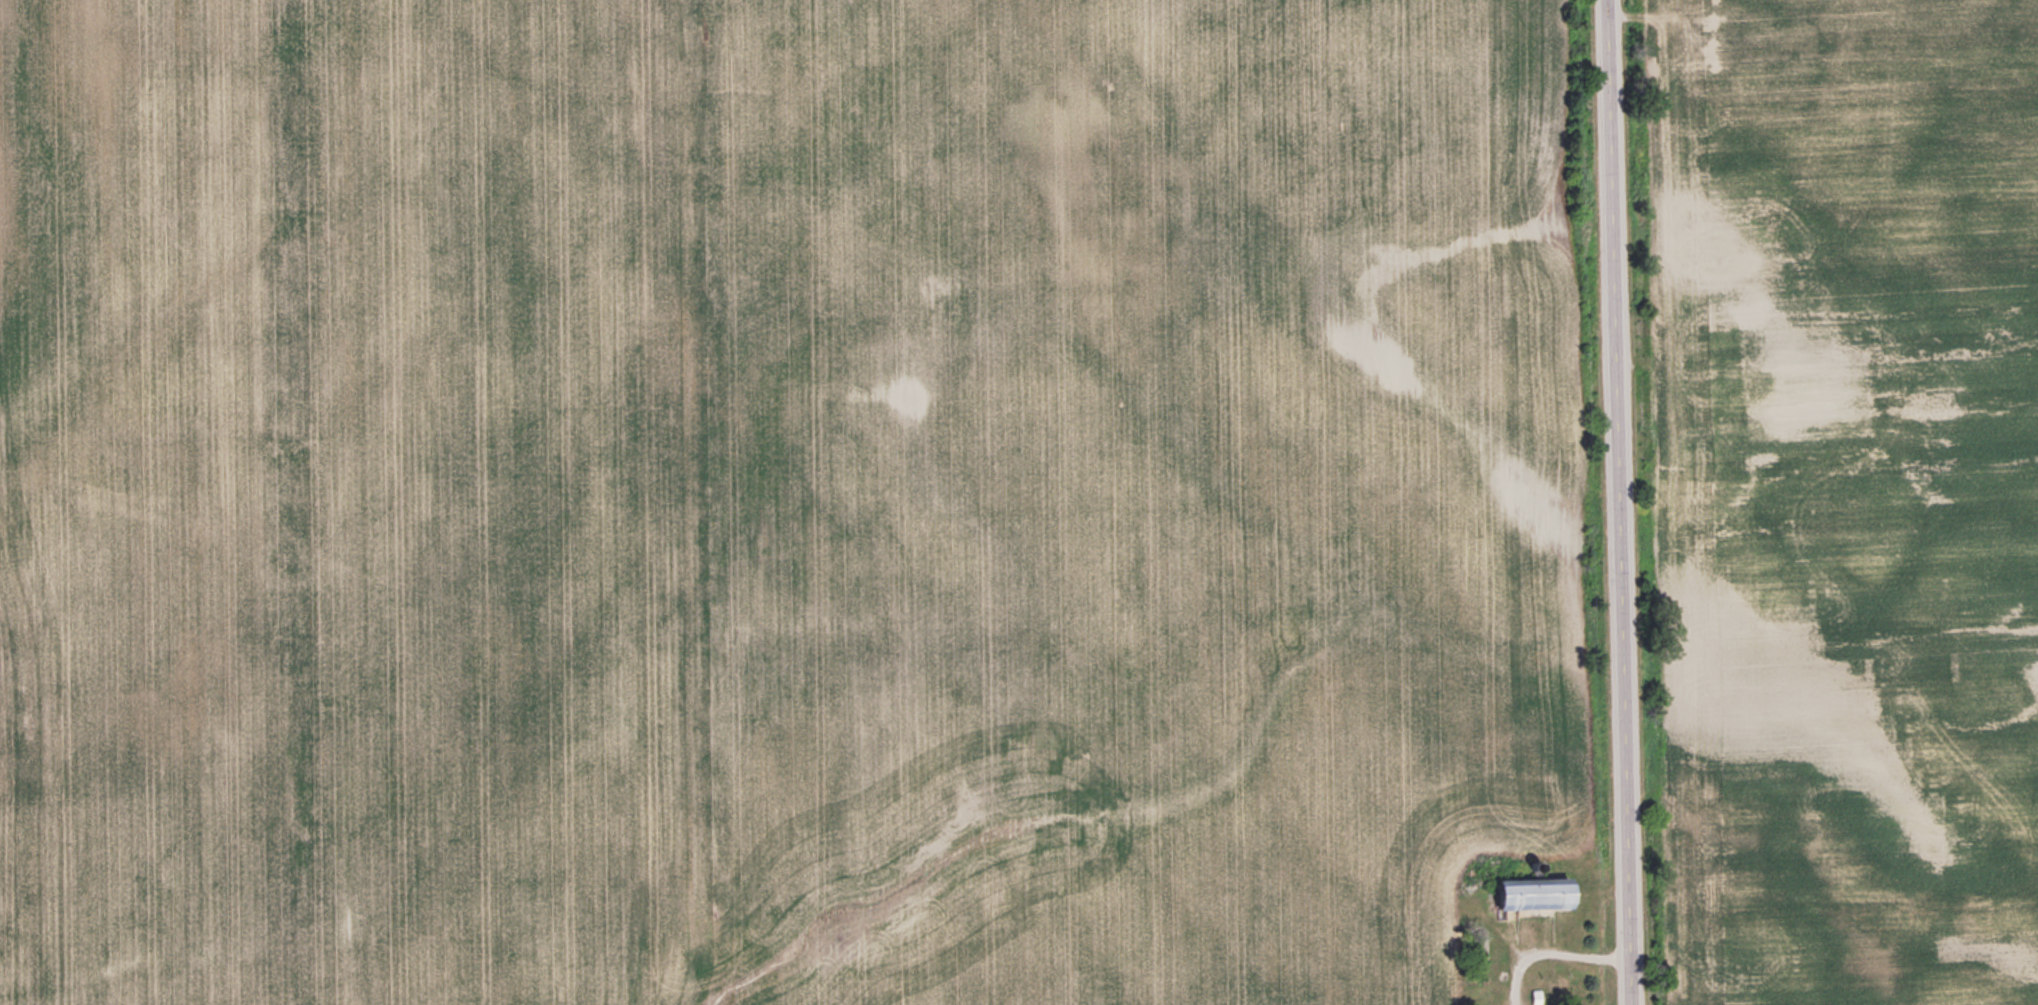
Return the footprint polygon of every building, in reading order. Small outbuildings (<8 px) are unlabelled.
[(1502,881),(1502,911),(1574,910),(1574,880),(1502,881)]
